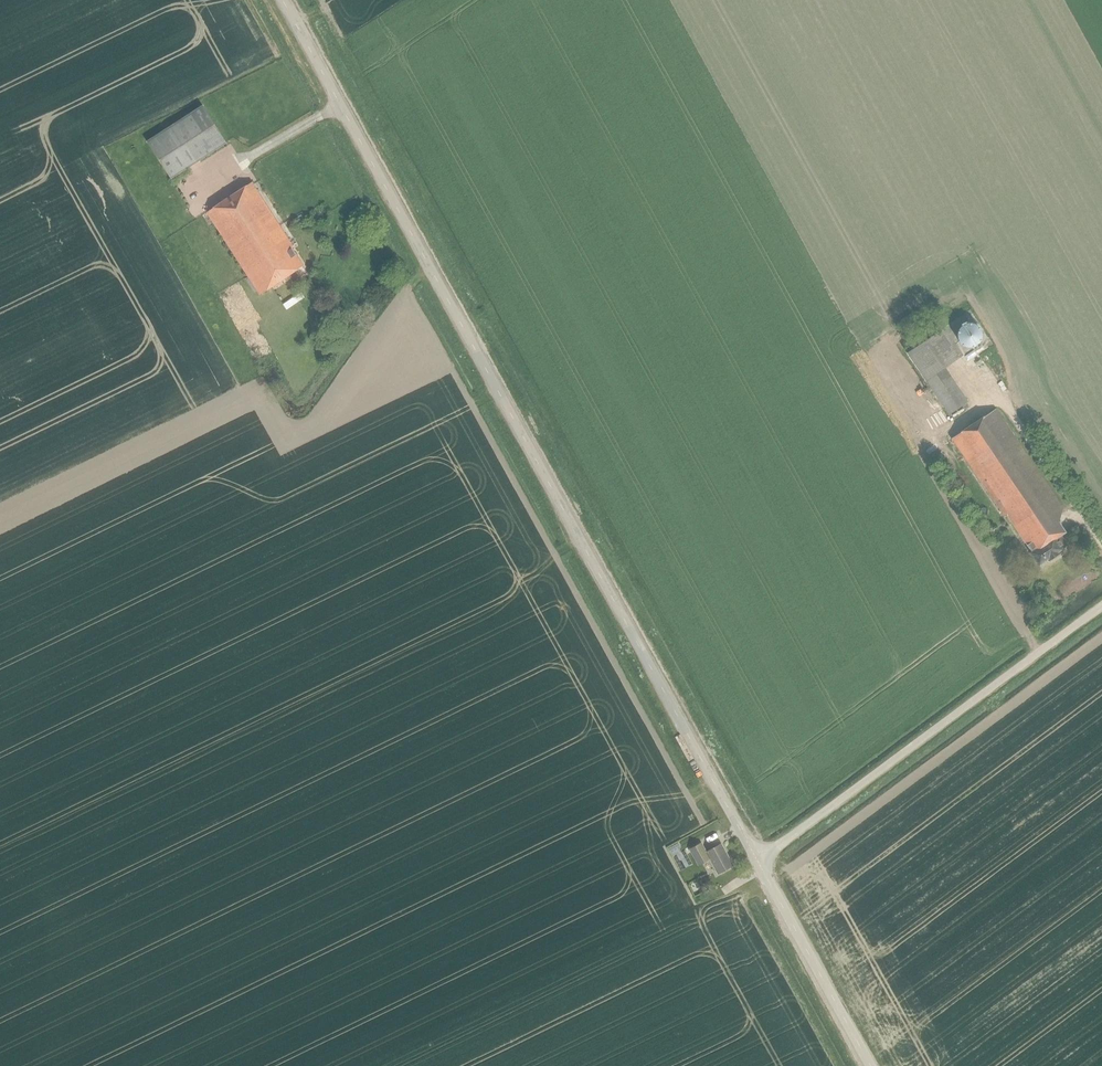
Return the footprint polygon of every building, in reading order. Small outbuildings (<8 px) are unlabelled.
[(171,179),(227,143),(202,105),(147,141),(171,179)] [(260,295),(303,265),(292,247),(293,246),(252,182),(207,212),(249,277),(257,291),(260,295)] [(254,293),(257,291),(249,277),(245,279),(254,293)] [(286,303),(290,308),(306,297),(302,291),(286,303)] [(969,347),(972,347),(974,346),(976,345),(978,343),(980,342),(981,339),(981,335),(981,332),(980,329),(978,327),(976,325),(973,324),(970,323),(967,323),(965,323),(964,324),(961,326),(959,328),(958,330),(957,333),(957,335),(957,338),(958,340),(959,342),(961,344),(963,346),(966,347),(969,347)] [(948,415),(968,401),(946,367),(964,355),(944,327),(906,353),(948,415)] [(1061,547),(1068,542),(1061,533),(1066,530),(1060,521),(1063,506),(995,407),(951,437),(1004,515),(1007,513),(1032,551),(1031,551),(1039,562),(1047,556),(1048,558),(1062,549),(1061,547)] [(718,874),(733,865),(721,844),(706,852),(701,843),(690,849),(698,865),(709,859),(718,874)]
